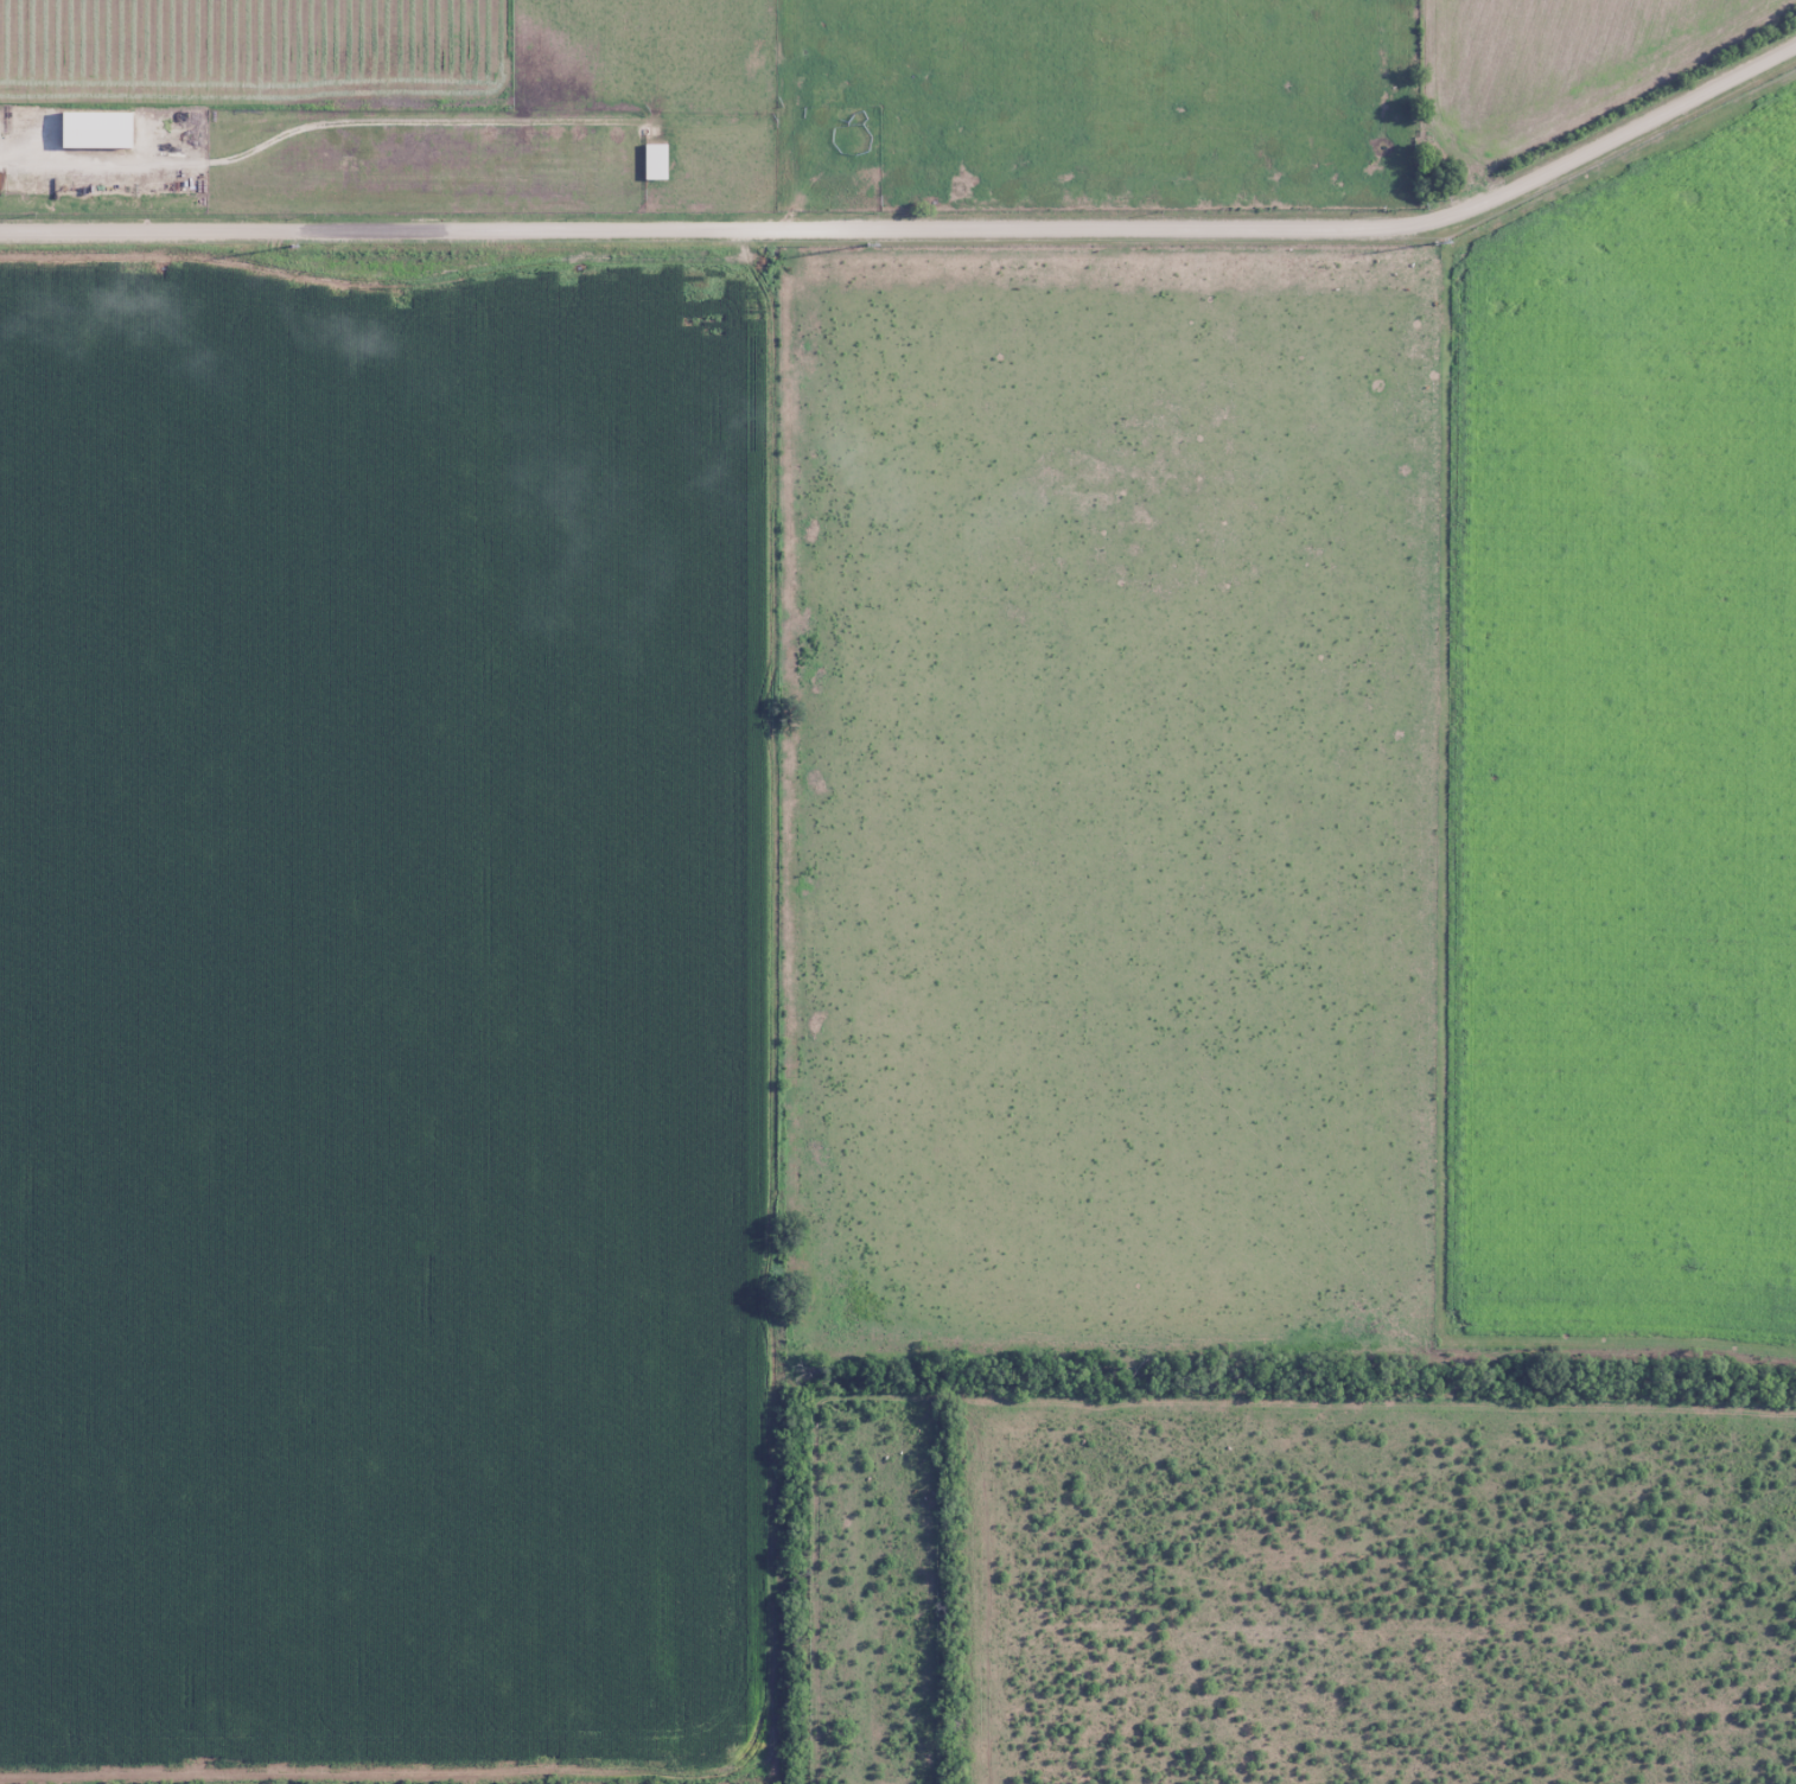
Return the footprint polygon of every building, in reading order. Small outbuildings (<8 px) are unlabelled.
[(668,145),(645,145),(645,181),(668,181),(668,145)]
